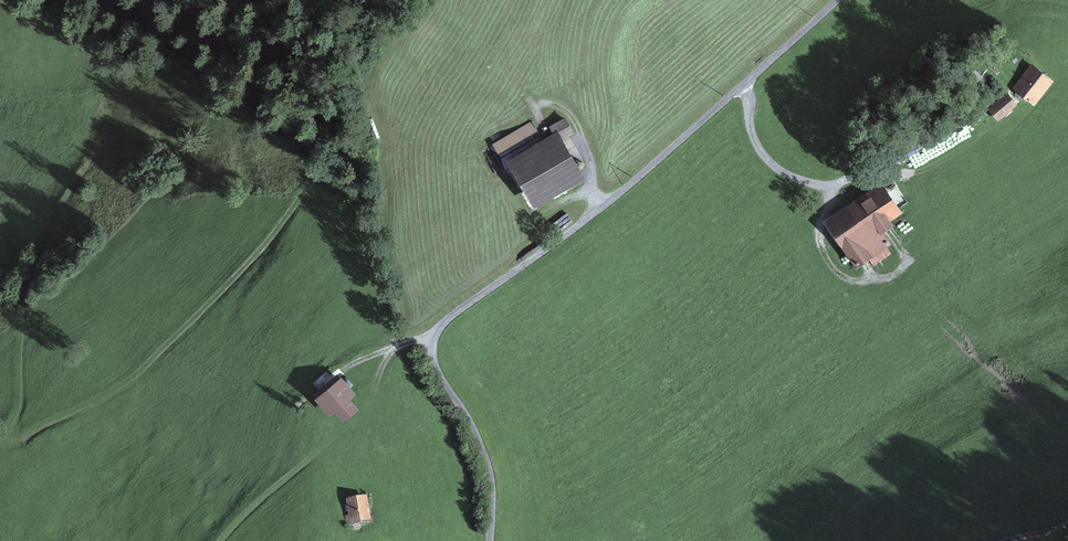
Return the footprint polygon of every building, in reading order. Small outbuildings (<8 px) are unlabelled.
[(1050,79),(1030,63),(1011,86),(1031,103),(1050,79)] [(1014,102),(1003,90),(986,106),(997,118),(1014,102)] [(553,128),(497,157),(524,209),(580,180),(553,128)] [(879,179),(823,217),(855,265),(866,257),(872,265),(891,252),(875,229),(901,211),(879,179)] [(341,371),(314,390),(336,419),(362,400),(341,371)] [(367,495),(344,497),(346,524),(369,522),(367,495)]
